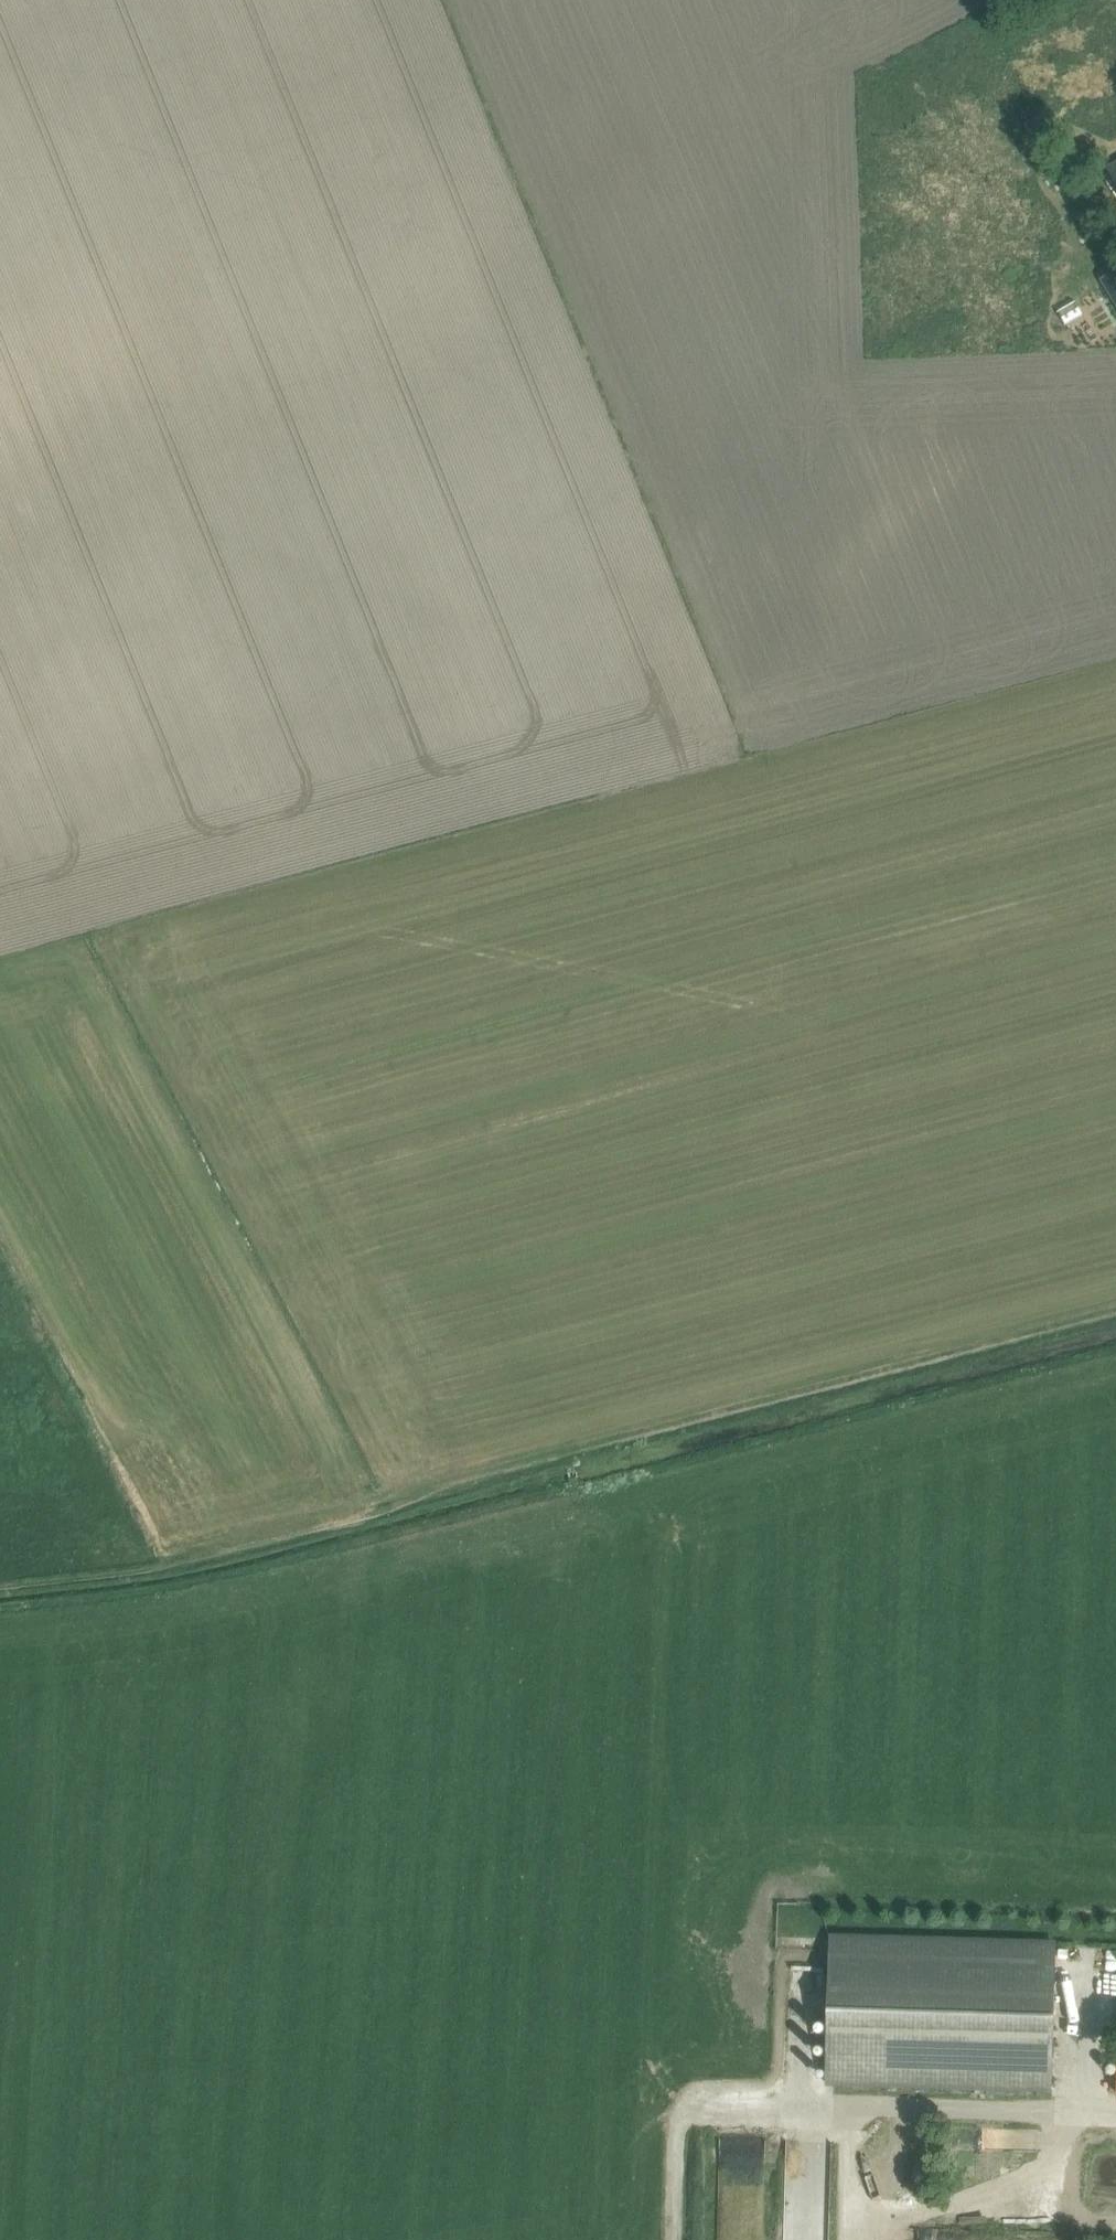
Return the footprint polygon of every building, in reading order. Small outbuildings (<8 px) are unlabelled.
[(1106,169),(1115,186),(1115,163),(1106,169)] [(1100,279),(1115,307),(1115,269),(1100,279)] [(830,1938),(826,2081),(1052,2088),(1056,1944),(830,1938)]
